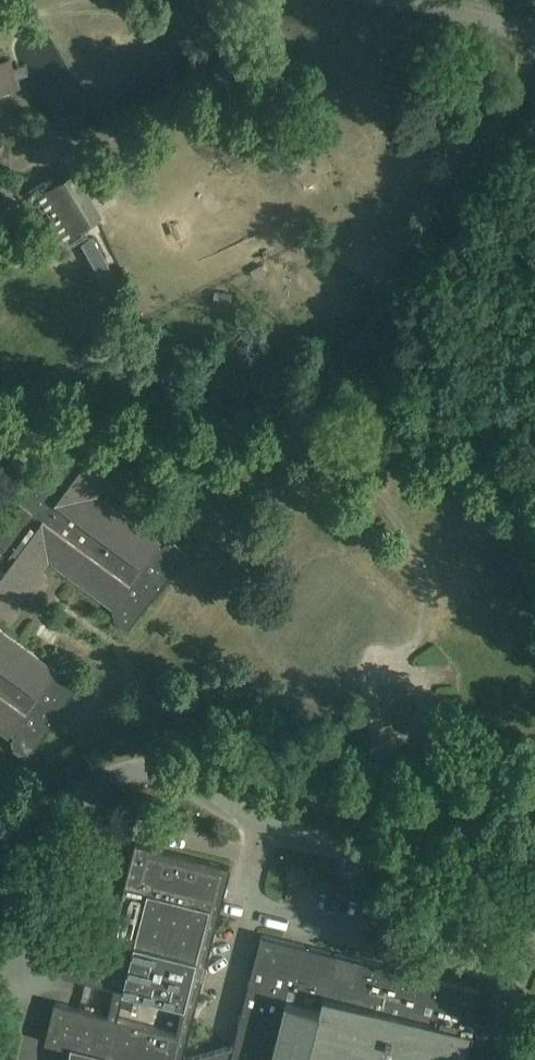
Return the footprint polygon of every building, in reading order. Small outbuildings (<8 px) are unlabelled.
[(72,236),(84,229),(99,219),(71,174),(45,191),(72,236)] [(104,255),(81,271),(97,293),(120,277),(104,255)] [(387,259),(378,267),(391,281),(401,273),(387,259)] [(0,617),(7,622),(24,598),(30,603),(48,577),(42,572),(50,561),(113,608),(115,605),(117,606),(114,610),(114,615),(116,617),(114,619),(128,630),(189,554),(175,542),(173,545),(171,543),(166,544),(163,548),(160,545),(161,543),(98,496),(104,487),(111,493),(130,466),(99,443),(82,466),(79,464),(80,462),(55,446),(42,467),(44,468),(20,502),(12,496),(0,511),(0,617)] [(534,575),(534,565),(512,568),(513,577),(534,575)] [(9,737),(11,734),(15,737),(12,742),(13,746),(15,748),(13,750),(28,760),(83,679),(69,669),(67,672),(65,670),(60,671),(57,675),(56,674),(57,672),(0,629),(0,730),(9,737)] [(227,885),(232,868),(136,844),(112,937),(74,927),(62,975),(116,989),(109,1016),(55,1003),(45,1043),(75,1051),(74,1058),(74,1059),(183,1059),(227,885)] [(262,935),(238,1031),(242,1044),(188,1059),(462,1059),(480,990),(262,935)]
